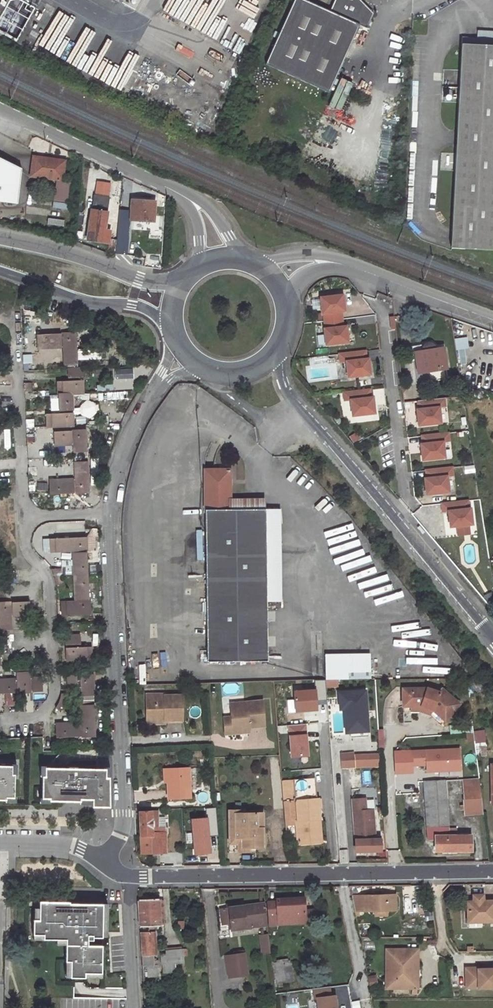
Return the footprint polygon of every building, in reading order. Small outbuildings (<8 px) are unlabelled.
[(331,6),(318,0),(294,0),(267,59),(331,88),(362,20),(331,6)] [(362,20),(369,24),(376,8),(368,0),(334,0),(331,6),(362,20)] [(451,246),(492,249),(492,44),(462,42),(451,246)] [(0,156),(0,201),(17,204),(20,166),(0,156)] [(65,161),(34,158),(31,176),(57,180),(55,201),(70,203),(72,182),(63,181),(65,161)] [(105,186),(98,184),(96,196),(93,196),(87,242),(103,244),(104,235),(101,235),(103,218),(106,218),(109,199),(103,198),(105,186)] [(131,210),(130,220),(132,220),(153,221),(154,201),(132,200),(131,210)] [(130,220),(131,210),(120,209),(117,254),(126,255),(129,220),(130,220)] [(118,240),(111,239),(109,253),(116,254),(118,240)] [(323,310),(323,318),(341,316),(340,308),(343,308),(342,292),(320,295),(321,310),(323,310)] [(400,302),(391,299),(393,316),(401,315),(400,302)] [(347,339),(345,323),(342,324),(341,316),(323,318),(324,326),(323,326),(325,342),(347,339)] [(1,324),(1,333),(11,333),(9,330),(7,327),(4,325),(1,324)] [(38,338),(38,351),(64,351),(64,372),(70,372),(76,372),(76,337),(38,338)] [(446,370),(443,349),(436,350),(435,348),(434,346),(432,345),(430,344),(428,344),(425,346),(423,347),(422,349),(422,351),(422,352),(415,353),(419,374),(446,370)] [(369,372),(368,356),(365,356),(365,348),(339,351),(339,359),(345,359),(347,374),(369,372)] [(33,365),(33,357),(24,357),(24,365),(33,365)] [(83,372),(76,372),(70,372),(70,385),(59,385),(59,398),(73,398),(83,398),(83,372)] [(33,387),(24,387),(25,395),(33,395),(33,387)] [(343,389),(344,398),(350,397),(351,413),(373,410),(372,394),(370,395),(369,387),(343,389)] [(47,429),(73,429),(73,398),(59,398),(59,416),(47,416),(47,429)] [(444,399),(418,401),(419,410),(417,410),(418,426),(440,424),(439,408),(445,408),(444,399)] [(33,420),(25,421),(25,429),(33,429),(33,420)] [(87,432),(56,433),(56,446),(74,446),(74,459),(87,459),(87,432)] [(445,458),(443,443),(449,442),(448,434),(422,437),(423,445),(421,445),(422,461),(445,458)] [(74,482),(50,482),(50,496),(88,496),(87,459),(74,459),(74,482)] [(449,493),(447,477),(453,476),(452,468),(426,471),(427,479),(425,479),(426,495),(449,493)] [(34,469),(25,469),(26,477),(34,477),(34,469)] [(265,511),(230,511),(230,500),(230,471),(205,471),(207,662),(267,661),(266,599),(266,575),(265,511)] [(265,511),(264,500),(230,500),(230,511),(265,511)] [(472,525),(470,509),(468,509),(467,501),(441,504),(442,513),(448,512),(450,527),(472,525)] [(265,511),(266,575),(266,599),(280,599),(278,511),(265,511)] [(90,571),(88,531),(53,531),(53,545),(75,545),(76,571),(90,571)] [(63,610),(91,609),(90,571),(76,571),(77,597),(63,597),(63,610)] [(32,614),(33,600),(2,601),(2,608),(2,622),(2,628),(14,628),(14,614),(32,614)] [(77,633),(64,633),(65,657),(92,657),(92,644),(78,644),(77,633)] [(323,657),(324,681),(346,681),(346,656),(323,657)] [(346,656),(346,681),(369,680),(368,656),(346,656)] [(32,666),(19,666),(19,677),(19,690),(45,690),(44,677),(33,677),(32,666)] [(94,699),(93,673),(68,674),(69,688),(81,687),(82,699),(94,699)] [(19,690),(19,677),(0,677),(0,691),(19,690)] [(324,681),(313,682),(313,691),(292,693),(294,713),(315,711),(315,702),(325,702),(324,681)] [(438,692),(427,689),(403,689),(403,703),(423,703),(422,707),(432,709),(433,706),(440,712),(452,698),(442,689),(438,692)] [(350,734),(350,738),(367,737),(364,690),(336,692),(337,710),(341,710),(343,734),(350,734)] [(181,696),(164,697),(164,695),(146,696),(146,717),(165,716),(165,722),(182,721),(181,696)] [(452,698),(440,712),(433,706),(432,709),(445,720),(459,704),(452,698)] [(57,735),(96,734),(94,699),(82,699),(83,721),(57,721),(57,735)] [(45,700),(34,701),(34,711),(37,709),(45,700)] [(262,702),(230,705),(231,716),(232,724),(264,722),(262,702)] [(432,709),(422,707),(421,713),(430,715),(432,709)] [(232,724),(231,716),(223,717),(224,733),(249,731),(248,726),(264,725),(264,722),(232,724)] [(288,726),(291,757),(307,756),(305,724),(288,726)] [(484,730),(473,731),(475,757),(486,756),(484,730)] [(460,771),(459,749),(409,751),(410,766),(425,765),(425,773),(460,771)] [(341,768),(355,768),(354,756),(354,752),(340,753),(341,768)] [(354,756),(355,768),(378,766),(377,754),(354,756)] [(0,765),(0,799),(6,800),(6,803),(15,803),(16,765),(0,765)] [(42,767),(41,802),(50,802),(50,800),(80,801),(80,804),(93,804),(93,806),(109,806),(110,768),(42,767)] [(189,798),(188,768),(166,769),(167,782),(167,798),(189,798)] [(478,778),(462,779),(463,792),(480,791),(478,778)] [(295,801),(297,821),(294,821),(296,844),(316,843),(314,821),(318,821),(317,800),(314,801),(312,781),(282,783),(284,802),(295,801)] [(449,829),(445,781),(423,782),(428,841),(435,840),(435,852),(471,852),(470,836),(457,836),(456,829),(449,829)] [(480,791),(463,792),(464,800),(481,799),(480,791)] [(356,851),(380,851),(380,839),(375,839),(372,811),(366,812),(365,799),(352,800),(356,840),(356,851)] [(481,799),(464,800),(465,815),(483,814),(481,799)] [(139,812),(141,853),(153,853),(165,852),(164,837),(153,837),(153,832),(151,811),(139,812)] [(227,811),(228,853),(243,853),(243,849),(240,849),(240,837),(234,837),(233,818),(240,818),(240,811),(227,811)] [(189,817),(192,854),(209,853),(207,816),(189,817)] [(233,818),(234,837),(240,837),(240,849),(243,849),(264,848),(264,828),(261,828),(260,817),(240,818),(233,818)] [(484,901),(483,896),(480,894),(475,894),(472,897),(472,902),(467,902),(468,920),(482,920),(482,922),(492,922),(492,901),(484,901)] [(388,900),(388,895),(352,896),(355,912),(376,911),(386,911),(396,910),(395,900),(388,900)] [(161,926),(159,899),(138,900),(140,927),(161,926)] [(277,902),(267,902),(269,924),(309,923),(308,916),(305,916),(304,911),(304,899),(277,901),(277,902)] [(69,902),(39,902),(39,908),(39,920),(33,920),(33,935),(43,935),(43,940),(56,940),(66,940),(66,945),(65,962),(70,962),(70,978),(84,978),(84,973),(101,974),(101,946),(87,945),(87,940),(92,940),(92,938),(102,938),(102,904),(69,904),(69,902)] [(242,903),(228,905),(229,908),(231,924),(232,931),(266,926),(263,903),(243,906),(242,903)] [(220,909),(222,925),(231,924),(229,908),(220,909)] [(153,965),(152,933),(140,933),(142,965),(153,965)] [(260,937),(261,945),(269,944),(268,936),(260,937)] [(262,953),(270,953),(269,944),(261,945),(262,953)] [(386,950),(387,988),(412,988),(412,960),(418,960),(418,949),(386,950)] [(183,963),(182,950),(164,951),(165,955),(160,956),(161,965),(183,963)] [(238,955),(222,957),(224,978),(240,976),(238,955)] [(284,963),(274,964),(276,983),(286,982),(284,963)] [(286,982),(293,981),(291,964),(284,963),(286,982)] [(466,968),(466,988),(478,987),(478,988),(492,988),(492,969),(478,969),(478,967),(466,968)] [(313,999),(317,998),(318,1007),(336,1007),(334,995),(330,996),(329,987),(312,989),(313,999)]
